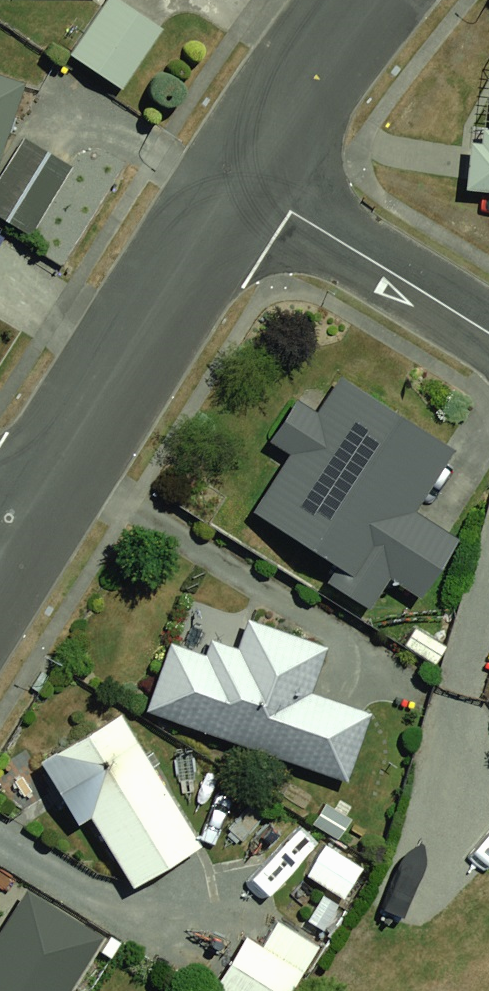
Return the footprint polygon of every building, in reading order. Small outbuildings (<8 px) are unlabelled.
[(123,88),(174,10),(159,0),(107,0),(72,54),(123,88)] [(0,65),(0,129),(18,70),(0,65)] [(488,72),(481,143),(463,142),(457,200),(488,203),(488,72)] [(320,366),(243,503),(410,596),(450,525),(410,503),(447,436),(320,366)] [(157,630),(134,705),(332,767),(354,696),(302,680),(316,634),(235,609),(222,650),(157,630)] [(113,703),(29,749),(108,890),(192,843),(113,703)] [(82,929),(11,887),(0,906),(0,990),(46,990),(82,929)] [(196,987),(202,990),(270,990),(301,938),(243,905),(196,987)]
